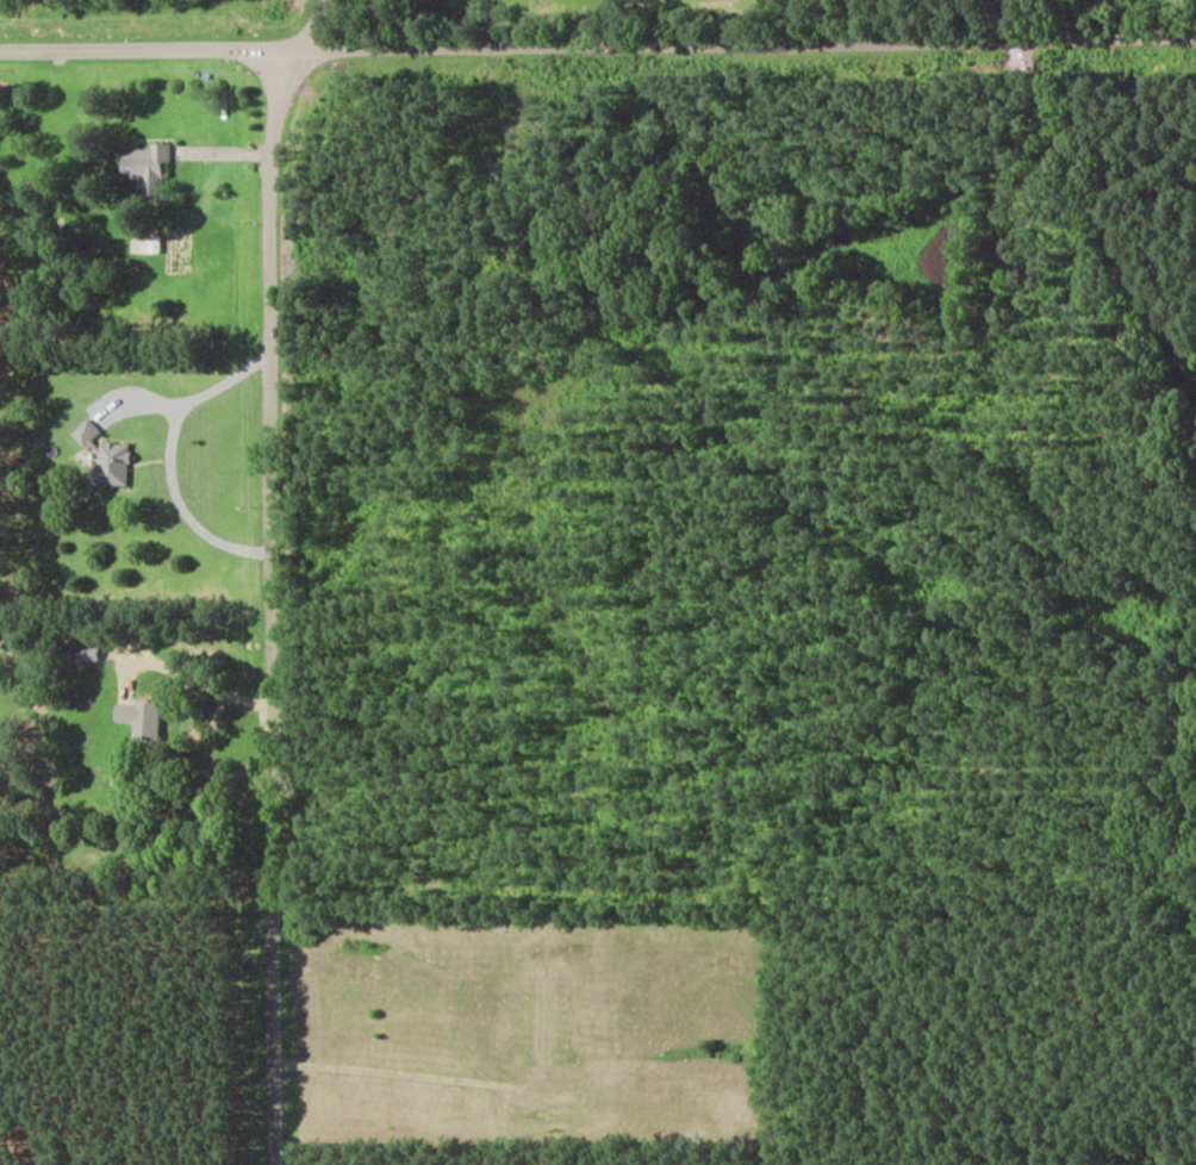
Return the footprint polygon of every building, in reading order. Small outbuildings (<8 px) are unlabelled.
[(151,147),(123,148),(123,180),(164,179),(163,161),(171,161),(171,142),(151,142),(151,147)] [(161,253),(161,234),(132,234),(132,252),(161,253)] [(100,431),(88,417),(71,432),(84,446),(100,431)] [(93,462),(92,483),(128,484),(129,443),(99,442),(99,462),(93,462)] [(159,741),(160,701),(115,700),(114,721),(134,721),(133,740),(159,741)]
